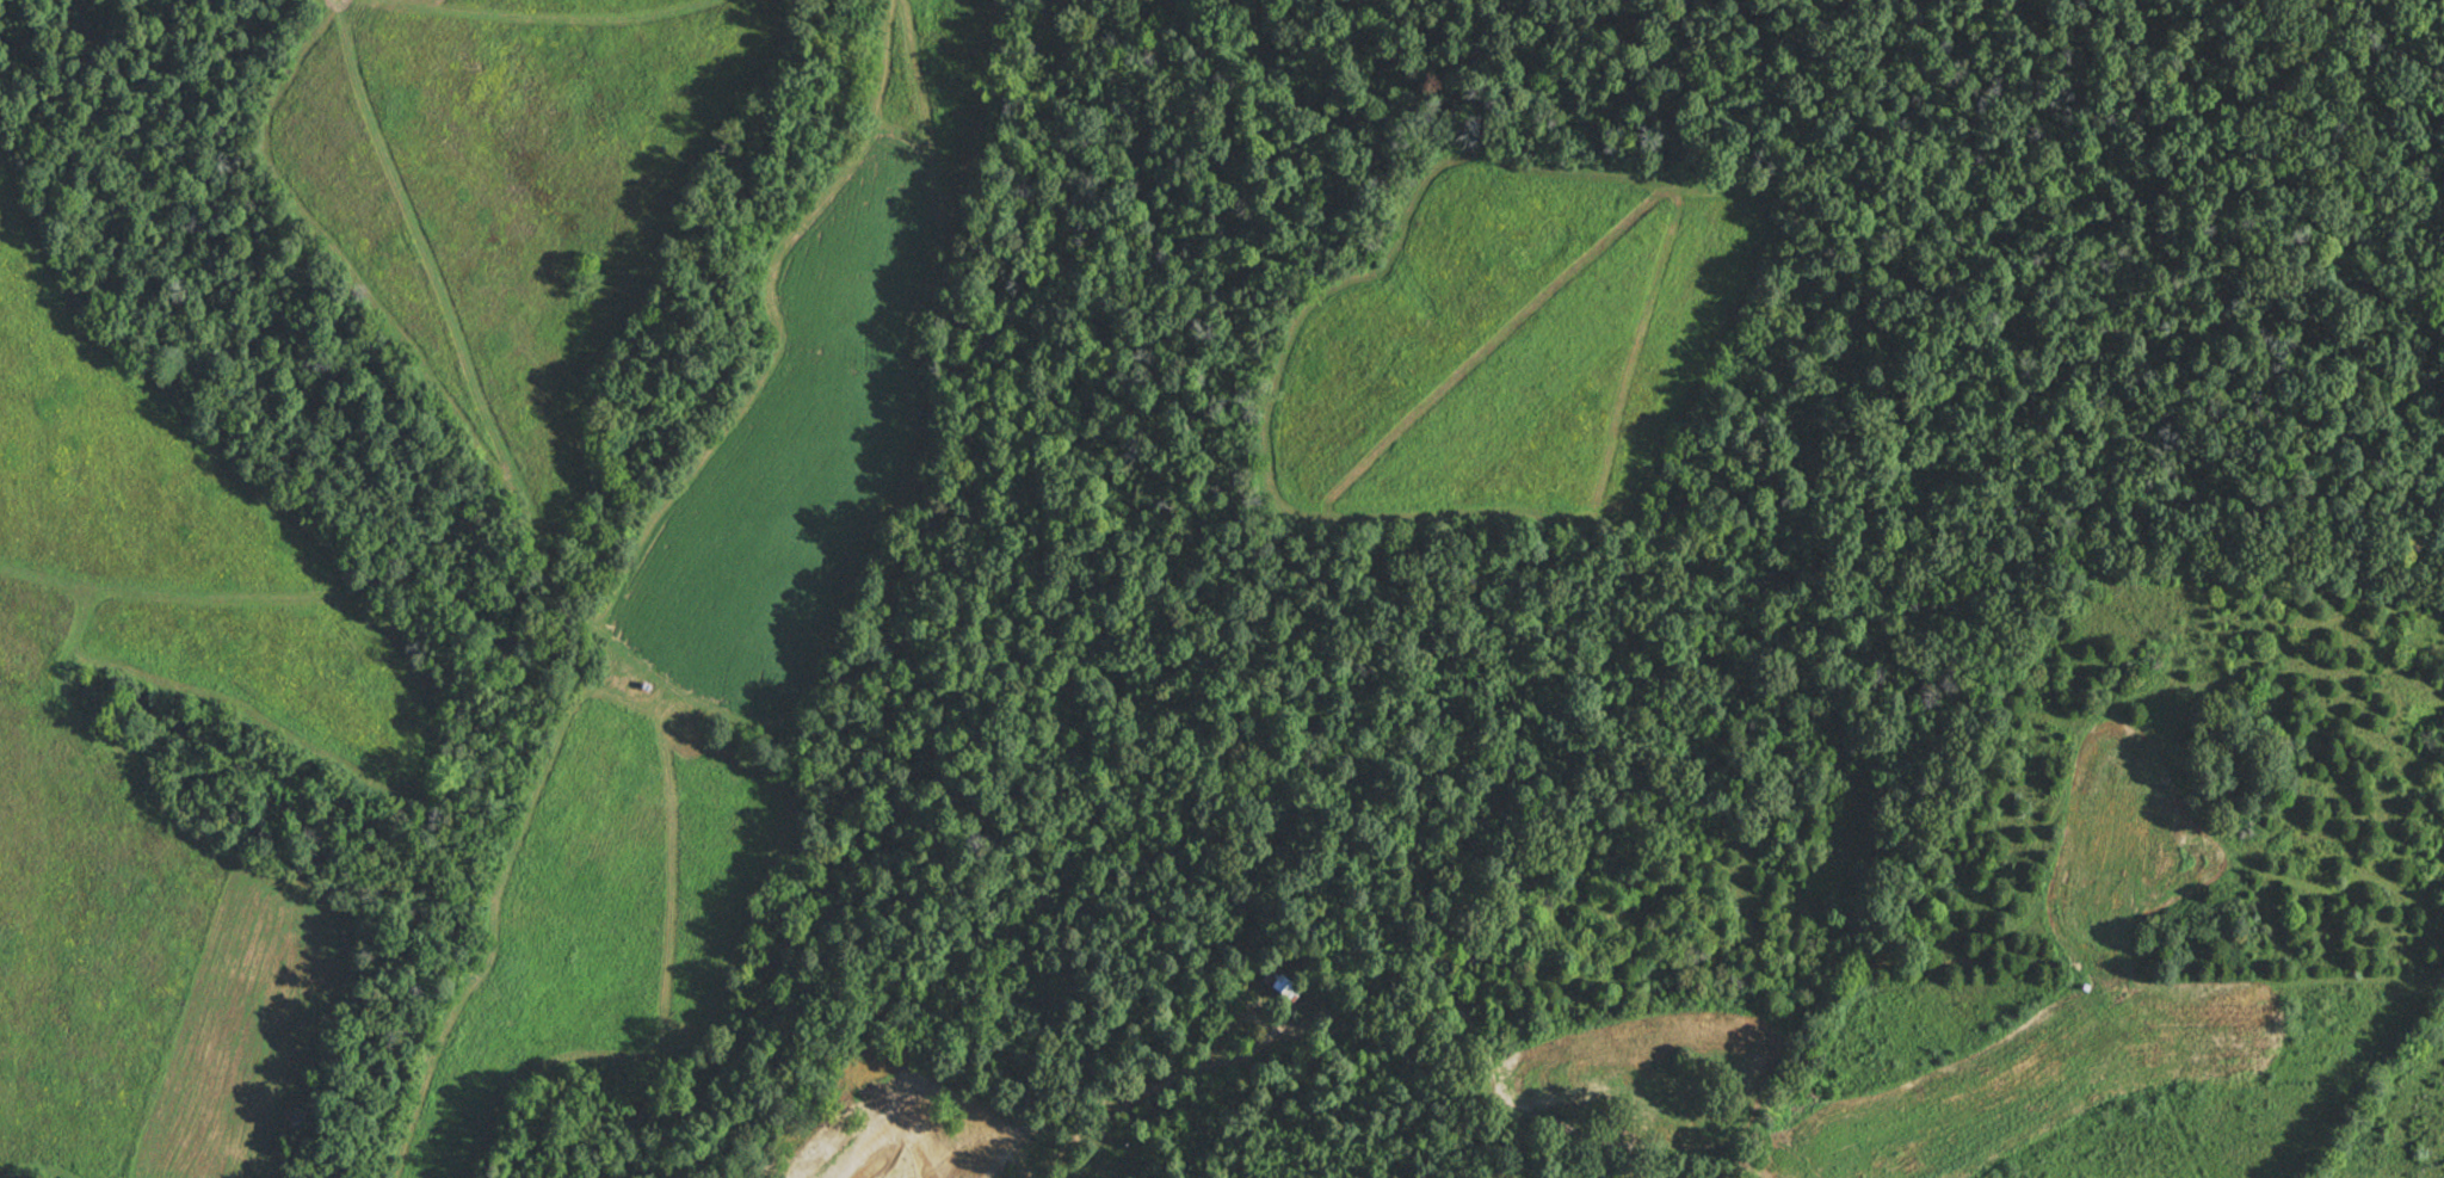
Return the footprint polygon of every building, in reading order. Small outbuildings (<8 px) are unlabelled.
[(1288,996),(1296,987),(1282,975),(1274,984),(1288,996)]
